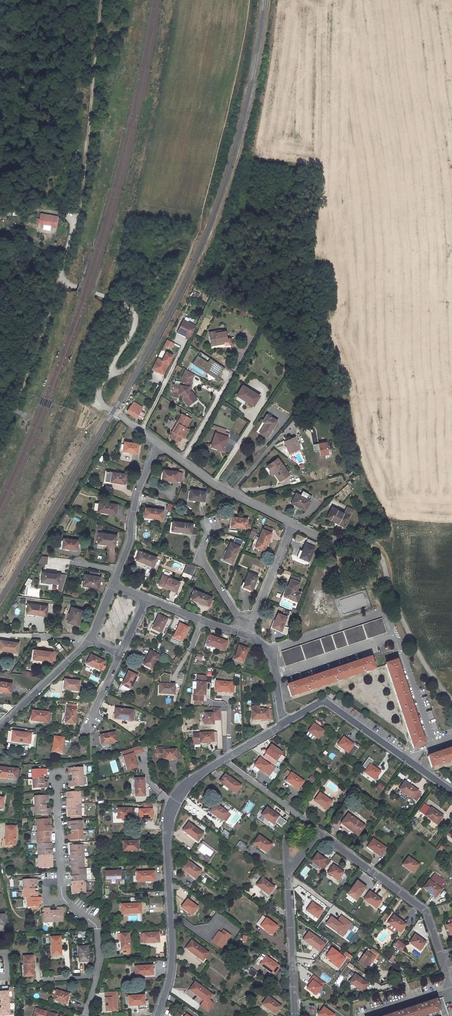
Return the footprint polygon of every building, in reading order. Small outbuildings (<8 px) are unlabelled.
[(53,211),(37,209),(35,219),(52,221),(53,211)] [(189,340),(196,326),(184,320),(177,332),(182,335),(184,334),(187,335),(186,338),(189,340)] [(211,333),(213,341),(226,339),(229,338),(228,329),(224,330),(211,333)] [(166,339),(163,345),(170,349),(173,343),(166,339)] [(158,357),(154,365),(164,370),(168,362),(169,363),(174,354),(169,351),(164,360),(158,357)] [(227,368),(200,352),(193,364),(218,381),(227,368)] [(164,370),(154,365),(153,367),(164,373),(165,371),(169,363),(168,362),(164,370)] [(196,373),(187,369),(183,376),(182,380),(175,379),(175,383),(173,383),(172,389),(174,390),(173,396),(179,397),(179,394),(184,395),(183,398),(188,405),(195,401),(192,396),(193,391),(192,391),(190,390),(191,386),(193,386),(194,381),(194,377),(196,373)] [(212,393),(214,389),(206,384),(204,388),(212,393)] [(247,401),(254,406),(261,396),(245,385),(239,392),(249,399),(247,401)] [(238,394),(247,401),(249,399),(239,392),(238,394)] [(126,411),(136,418),(140,420),(144,413),(141,411),(142,408),(134,403),(132,407),(130,406),(126,411)] [(184,436),(189,427),(187,425),(192,416),(183,411),(178,420),(180,421),(175,430),(173,429),(172,429),(170,433),(180,439),(183,435),(184,436)] [(260,434),(267,439),(277,423),(267,416),(263,422),(266,424),(260,434)] [(218,447),(217,449),(222,451),(227,438),(215,433),(211,445),(218,447)] [(289,455),(299,451),(294,438),(284,442),(289,455)] [(326,438),(316,439),(318,453),(330,452),(326,438)] [(123,451),(137,453),(138,444),(125,442),(123,451)] [(273,470),(281,481),(289,476),(277,459),(266,467),(270,472),(273,470)] [(178,472),(163,470),(162,479),(177,481),(178,472)] [(273,474),(279,482),(281,481),(273,470),(270,472),(271,475),(273,474)] [(106,471),(105,481),(124,484),(124,483),(125,474),(106,471)] [(189,499),(208,502),(209,493),(205,493),(205,491),(190,489),(189,499)] [(302,512),(308,503),(294,495),(289,503),(296,506),(295,507),(302,512)] [(117,504),(99,502),(98,511),(116,514),(117,504)] [(145,507),(144,517),(162,519),(164,510),(145,507)] [(324,520),(336,526),(335,526),(341,529),(342,527),(346,518),(348,519),(352,512),(345,508),(341,515),(330,509),(324,520)] [(231,526),(246,528),(247,519),(232,517),(231,526)] [(198,535),(199,527),(192,526),(193,524),(173,521),(171,530),(191,533),(191,534),(198,535)] [(248,536),(253,538),(256,529),(251,527),(248,536)] [(255,547),(264,550),(271,533),(262,529),(255,547)] [(116,535),(98,533),(97,543),(115,545),(116,535)] [(79,540),(63,538),(62,548),(77,550),(79,540)] [(316,543),(307,539),(299,558),(308,561),(316,543)] [(230,542),(223,559),(232,563),(239,546),(230,542)] [(140,550),(136,560),(153,567),(157,558),(140,550)] [(40,555),(38,563),(46,564),(47,556),(40,555)] [(184,572),(192,576),(196,567),(187,563),(184,572)] [(90,571),(89,575),(85,574),(83,585),(98,588),(101,577),(99,577),(100,573),(90,571)] [(60,574),(42,572),(41,581),(59,584),(58,591),(62,591),(67,575),(60,574)] [(249,572),(243,586),(252,590),(258,576),(249,572)] [(162,575),(159,584),(176,591),(180,582),(171,579),(172,578),(168,577),(168,578),(162,575)] [(296,591),(300,583),(291,579),(284,596),(297,602),(300,593),(296,591)] [(212,597),(195,590),(191,599),(208,605),(211,599),(212,597)] [(336,601),(339,612),(343,611),(343,613),(367,606),(363,593),(336,601)] [(26,613),(46,615),(47,606),(28,604),(26,613)] [(67,622),(78,625),(83,610),(72,607),(67,622)] [(278,614),(273,627),(281,631),(287,617),(278,614)] [(158,615),(151,632),(158,636),(160,632),(161,633),(167,619),(158,615)] [(286,665),(386,632),(382,619),(281,652),(286,665)] [(182,641),(188,628),(180,624),(173,638),(182,641)] [(224,651),(227,642),(209,636),(206,645),(224,651)] [(17,652),(18,643),(0,640),(0,650),(17,652)] [(243,663),(248,649),(239,646),(234,660),(243,663)] [(34,649),(33,659),(51,661),(52,652),(34,649)] [(152,669),(158,655),(150,651),(143,665),(152,669)] [(91,655),(87,664),(100,670),(104,661),(91,655)] [(374,669),(370,659),(287,686),(291,697),(374,669)] [(386,665),(413,748),(423,744),(396,662),(386,665)] [(128,672),(122,685),(131,689),(137,676),(128,672)] [(63,689),(79,691),(80,681),(65,680),(63,689)] [(235,680),(231,680),(231,683),(216,682),(216,691),(234,692),(235,680)] [(10,692),(12,683),(0,681),(0,691),(10,692)] [(205,695),(206,682),(197,681),(197,689),(196,694),(194,694),(194,700),(203,701),(203,694),(205,695)] [(174,695),(174,685),(159,684),(159,694),(174,695)] [(65,723),(75,724),(76,709),(67,708),(65,723)] [(204,723),(206,725),(214,725),(214,720),(222,720),(221,708),(213,708),(214,714),(205,714),(205,718),(204,720),(204,723)] [(115,709),(114,719),(133,721),(134,711),(115,709)] [(268,719),(268,710),(252,710),(252,720),(268,719)] [(49,712),(33,711),(31,720),(48,722),(49,712)] [(308,732),(318,739),(324,731),(314,723),(308,732)] [(37,734),(13,732),(12,741),(29,743),(29,749),(35,750),(37,734)] [(200,734),(193,735),(194,744),(201,744),(200,742),(218,742),(217,732),(200,733),(200,734)] [(116,742),(114,733),(100,736),(102,744),(116,742)] [(53,751),(62,753),(64,737),(54,736),(53,751)] [(357,748),(343,737),(338,745),(348,753),(347,754),(351,757),(357,748)] [(273,764),(282,752),(271,744),(262,756),(273,764)] [(141,745),(120,751),(125,770),(137,767),(134,755),(143,752),(141,745)] [(163,759),(176,759),(176,749),(163,750),(163,747),(154,748),(154,750),(154,758),(163,757),(163,759)] [(428,757),(431,767),(451,761),(451,749),(428,757)] [(270,765),(260,758),(254,766),(264,773),(270,765)] [(109,762),(113,773),(119,771),(115,760),(109,762)] [(72,771),(73,775),(73,778),(70,779),(70,784),(84,783),(83,765),(69,765),(69,771),(72,771)] [(375,780),(380,772),(370,765),(364,772),(375,780)] [(276,766),(268,777),(273,780),(281,770),(276,766)] [(17,779),(18,769),(0,767),(0,777),(17,779)] [(31,767),(32,776),(32,785),(46,785),(46,779),(43,779),(43,772),(45,772),(45,767),(31,767)] [(291,773),(286,781),(298,790),(304,782),(291,773)] [(225,774),(220,782),(235,793),(241,785),(225,774)] [(145,796),(144,778),(135,779),(135,796),(145,796)] [(421,794),(405,782),(399,790),(416,801),(421,794)] [(381,792),(384,785),(379,783),(376,789),(381,792)] [(83,788),(69,789),(70,813),(84,812),(83,788)] [(35,793),(35,802),(36,811),(50,810),(50,804),(47,804),(46,798),(49,797),(49,792),(35,793)] [(320,793),(314,801),(326,809),(332,801),(320,793)] [(139,810),(139,819),(152,819),(152,809),(151,809),(151,802),(144,803),(144,810),(139,810)] [(226,821),(231,815),(215,804),(210,811),(222,821),(223,819),(226,821)] [(134,808),(117,808),(118,819),(122,819),(129,818),(129,820),(134,820),(134,808)] [(267,808),(261,816),(274,825),(279,817),(267,808)] [(431,808),(425,816),(437,824),(442,816),(431,808)] [(364,826),(348,814),(341,824),(358,836),(364,826)] [(53,840),(52,840),(51,828),(52,828),(51,815),(38,816),(38,829),(37,829),(38,841),(39,841),(40,865),(54,865),(53,840)] [(73,824),(73,827),(73,831),(71,831),(71,837),(85,836),(84,818),(70,818),(70,824),(73,824)] [(189,823),(183,830),(199,843),(205,835),(189,823)] [(225,824),(223,827),(230,833),(233,830),(225,824)] [(16,827),(6,827),(6,839),(7,839),(6,845),(15,845),(15,839),(16,839),(16,835),(15,835),(16,827)] [(253,843),(266,852),(271,844),(259,836),(253,843)] [(373,839),(367,847),(380,856),(385,848),(373,839)] [(138,841),(122,842),(123,852),(138,851),(138,841)] [(235,847),(237,849),(242,852),(246,846),(239,841),(235,847)] [(74,868),(75,880),(74,880),(74,892),(88,891),(87,879),(88,879),(88,867),(88,866),(87,867),(85,842),(71,843),(73,868),(74,868)] [(325,860),(317,854),(311,862),(319,867),(320,867),(323,870),(330,861),(326,858),(325,860)] [(408,857),(402,865),(413,873),(419,865),(408,857)] [(188,861),(182,869),(195,879),(201,871),(188,861)] [(343,873),(333,865),(327,873),(338,881),(343,873)] [(125,871),(105,872),(105,881),(109,881),(109,883),(117,883),(117,881),(125,880),(125,871)] [(137,872),(137,882),(154,881),(154,871),(137,872)] [(38,891),(38,887),(38,884),(40,884),(40,878),(26,878),(27,898),(30,897),(30,907),(41,906),(41,903),(44,902),(44,897),(41,897),(41,891),(38,891)] [(274,887),(262,878),(256,885),(268,895),(274,887)] [(347,893),(356,900),(366,887),(356,880),(347,893)] [(423,888),(436,897),(441,889),(429,880),(423,888)] [(361,897),(376,908),(382,900),(366,889),(361,897)] [(198,907),(187,900),(182,907),(192,915),(198,907)] [(323,910),(312,903),(306,911),(317,918),(323,910)] [(378,907),(382,912),(387,907),(383,903),(378,907)] [(140,904),(121,904),(121,914),(141,913),(140,904)] [(223,904),(218,912),(221,914),(227,907),(223,904)] [(331,916),(335,910),(330,907),(326,913),(331,916)] [(60,910),(57,911),(53,911),(53,908),(47,909),(48,922),(67,921),(66,908),(60,908),(60,910)] [(393,915),(388,923),(390,925),(397,930),(400,932),(406,924),(393,915)] [(257,923),(271,933),(277,926),(263,916),(257,923)] [(397,930),(390,925),(388,928),(395,934),(397,930)] [(219,932),(212,942),(221,948),(230,936),(225,932),(223,935),(219,932)] [(319,939),(309,932),(303,940),(313,948),(314,947),(317,949),(320,944),(324,947),(328,940),(322,935),(319,939)] [(159,942),(158,933),(140,934),(141,942),(143,942),(144,943),(159,942)] [(129,934),(118,934),(118,939),(119,939),(121,939),(121,942),(121,949),(130,949),(129,934)] [(415,935),(409,943),(420,950),(425,942),(415,935)] [(52,955),(61,955),(60,937),(51,937),(52,955)] [(204,950),(191,941),(186,949),(202,961),(208,953),(204,950)] [(88,946),(78,947),(79,962),(88,961),(88,946)] [(339,970),(346,957),(330,947),(326,954),(323,953),(320,959),(339,970)] [(367,969),(372,961),(373,962),(376,958),(376,959),(379,955),(372,949),(369,953),(367,952),(359,963),(367,969)] [(260,964),(273,974),(279,966),(266,956),(265,956),(262,954),(257,962),(260,964)] [(25,976),(34,976),(33,956),(23,956),(25,976)] [(153,975),(152,965),(135,967),(135,976),(153,975)] [(276,976),(281,968),(279,966),(273,974),(276,976)] [(250,968),(248,974),(254,977),(257,971),(250,968)] [(355,974),(349,982),(363,992),(369,984),(355,974)] [(314,976),(311,980),(312,981),(306,989),(315,996),(324,984),(314,976)] [(195,982),(189,990),(204,1000),(200,1007),(208,1012),(213,1004),(208,1000),(212,995),(195,982)] [(7,990),(0,991),(0,1015),(9,1015),(7,990)] [(56,991),(54,1000),(67,1003),(69,994),(56,991)] [(116,992),(103,992),(104,1012),(117,1011),(116,992)] [(125,996),(126,1004),(129,1004),(129,1006),(144,1005),(144,995),(125,996)] [(262,1005),(275,1014),(281,1007),(268,997),(262,1005)] [(442,999),(389,1015),(424,1015),(439,1011),(440,1015),(444,1015),(447,1015),(442,999)] [(319,1015),(333,1015),(334,1015),(324,1007),(323,1008),(318,1015),(319,1015)]
